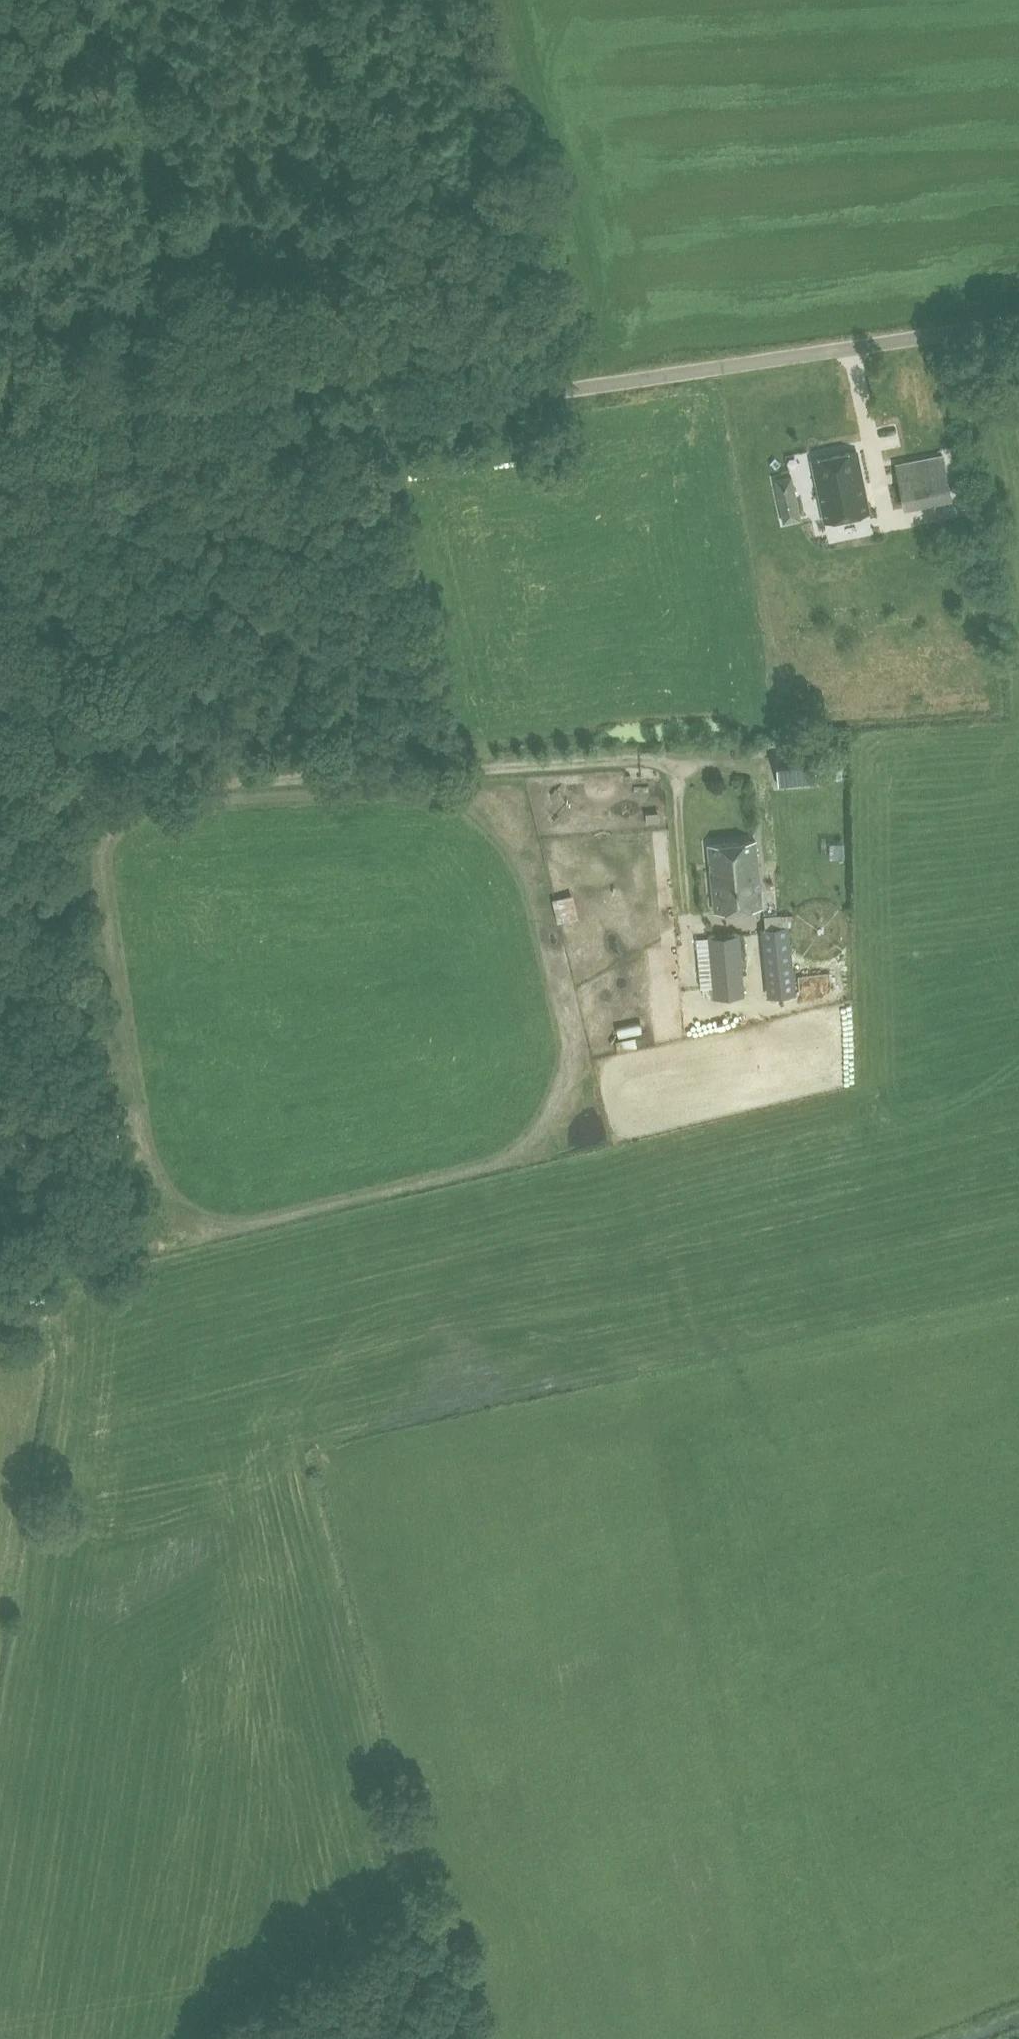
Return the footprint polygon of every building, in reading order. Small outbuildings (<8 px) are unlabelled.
[(313,362),(296,365),(298,376),(315,374),(313,362)] [(812,459),(825,522),(870,512),(857,450),(812,459)] [(895,462),(904,509),(953,499),(952,496),(970,493),(964,460),(945,464),(943,453),(895,462)] [(774,477),(783,522),(802,518),(793,473),(774,477)] [(943,534),(942,524),(925,524),(925,535),(943,534)] [(816,780),(813,753),(777,757),(780,784),(816,780)] [(708,844),(714,910),(762,906),(756,839),(708,844)] [(786,925),(761,928),(767,975),(792,972),(786,925)] [(714,977),(715,990),(738,988),(736,975),(744,974),(741,946),(734,946),(733,934),(708,937),(712,978),(714,977)]
